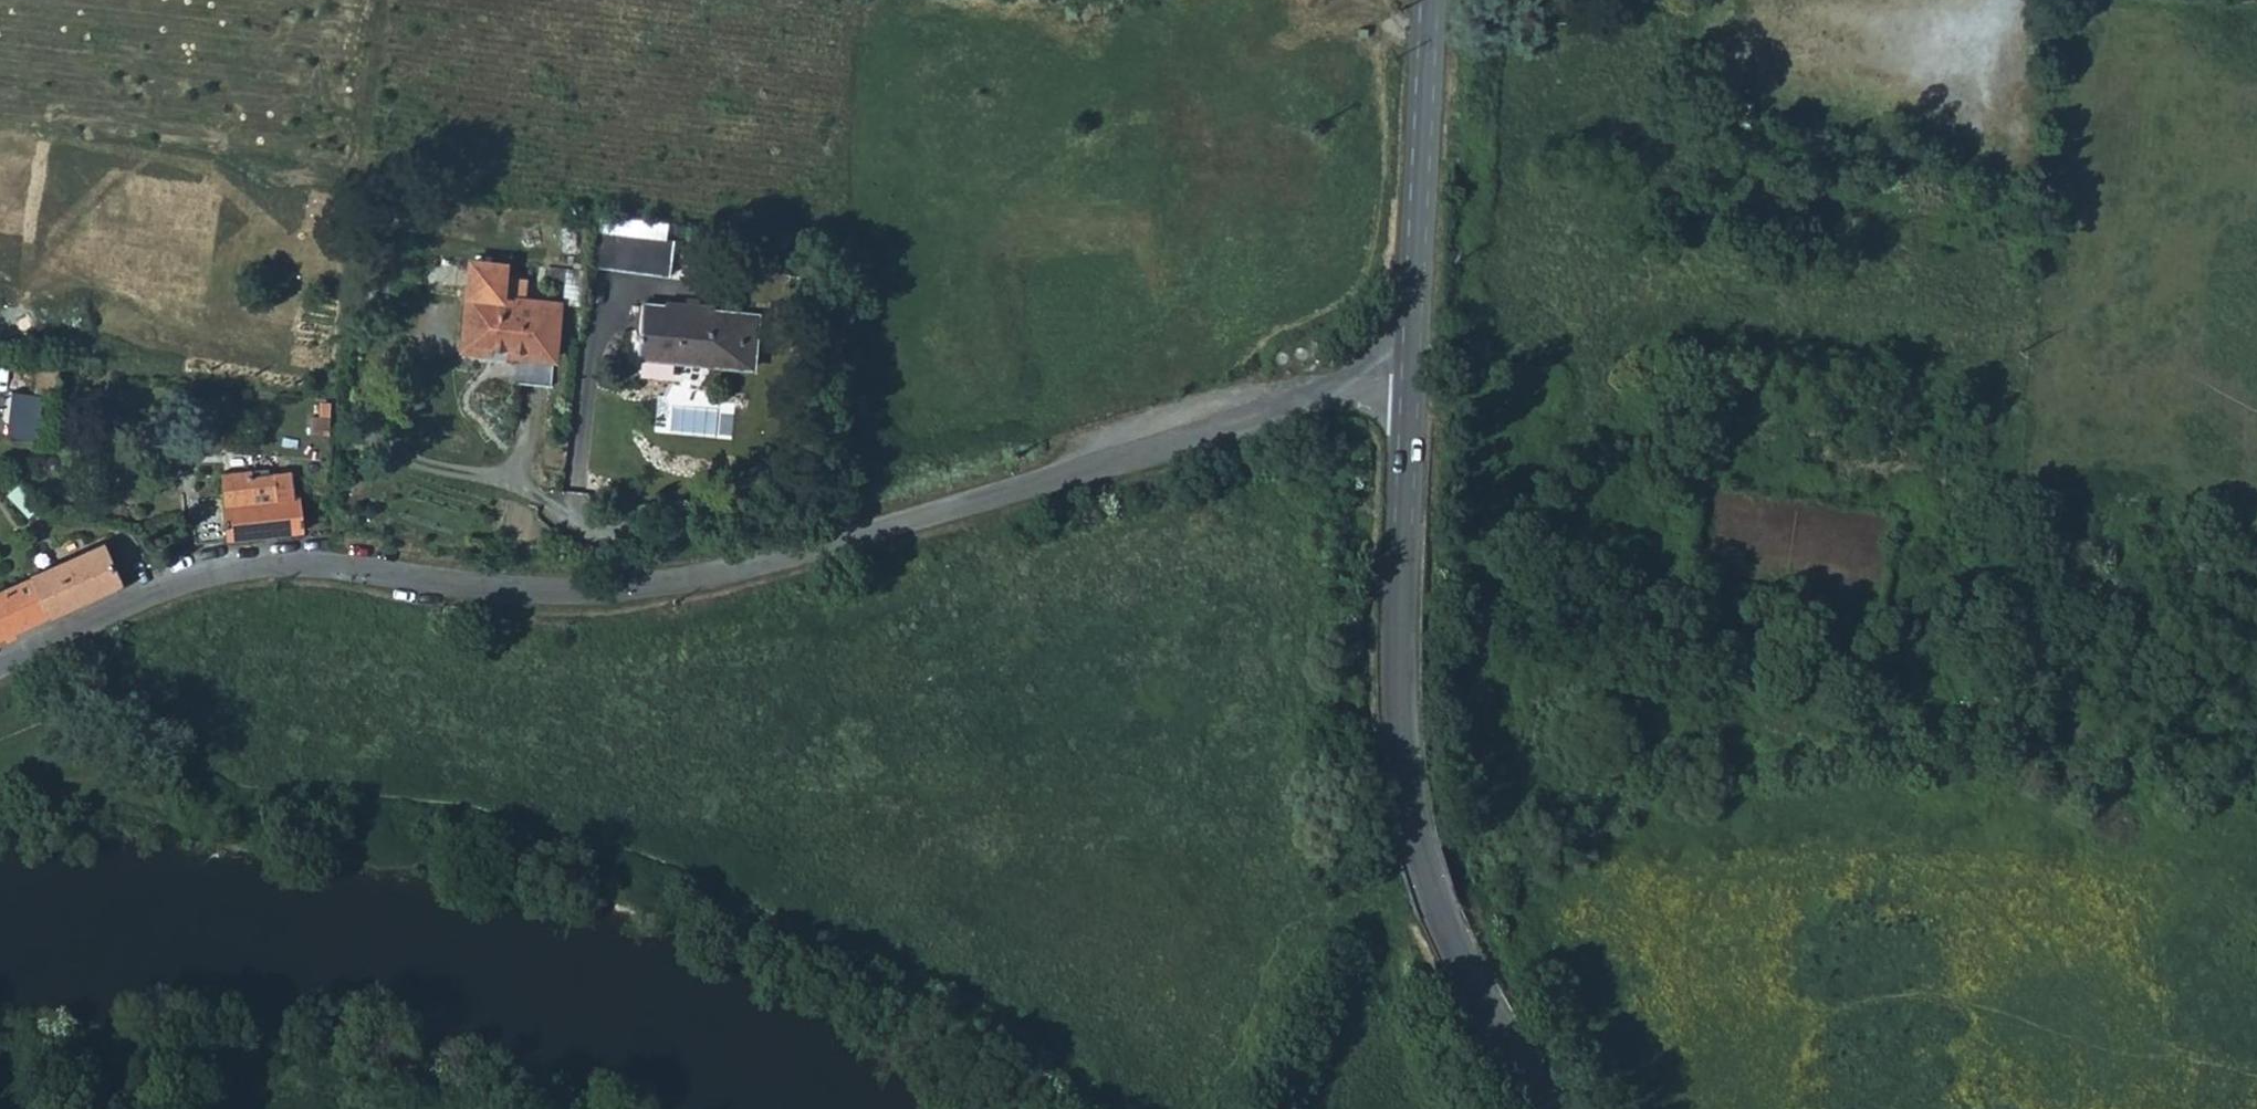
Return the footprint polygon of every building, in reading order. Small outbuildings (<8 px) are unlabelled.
[(596,228),(592,263),(670,272),(674,236),(596,228)] [(469,258),(459,339),(503,344),(503,351),(519,353),(517,379),(550,384),(559,302),(499,295),(503,262),(469,258)] [(636,357),(717,366),(755,371),(760,319),(715,314),(715,309),(665,303),(665,308),(642,306),(636,357)] [(193,503),(195,537),(241,532),(303,527),(301,495),(294,495),(291,469),(222,470),(223,491),(224,501),(193,503)] [(224,501),(223,491),(191,493),(193,503),(224,501)] [(72,558),(32,576),(36,583),(48,611),(118,581),(115,575),(101,546),(72,558)] [(0,589),(0,633),(8,630),(48,611),(36,583),(32,576),(0,589)]
